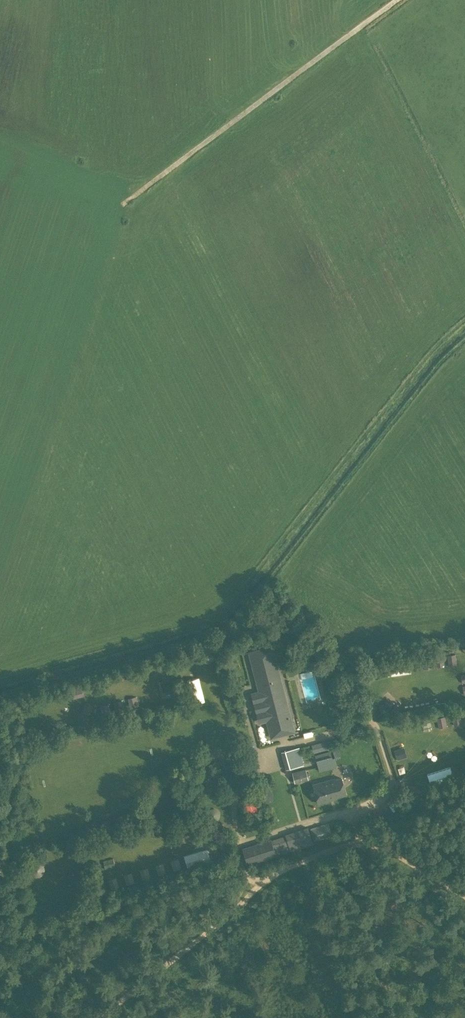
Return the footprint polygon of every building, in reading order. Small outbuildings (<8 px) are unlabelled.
[(257,702),(261,701),(271,738),(295,731),(272,646),(248,652),(259,691),(254,692),(257,702)] [(211,662),(213,660),(214,658),(214,655),(213,653),(212,651),(210,650),(207,649),(205,650),(203,651),(201,653),(201,655),(200,657),(201,659),(203,661),(205,662),(207,663),(209,663),(211,662)] [(371,677),(371,676),(371,675),(371,674),(370,673),(370,672),(369,672),(368,671),(367,671),(366,671),(365,671),(364,671),(363,672),(362,672),(362,673),(361,674),(361,675),(361,676),(361,677),(361,678),(361,679),(362,679),(362,680),(363,680),(363,681),(364,681),(365,681),(365,682),(366,682),(367,682),(367,681),(368,681),(369,681),(370,680),(370,679),(371,679),(371,678),(371,677)] [(334,687),(332,678),(325,679),(328,689),(334,687)] [(173,690),(171,681),(164,682),(166,692),(173,690)] [(389,700),(384,706),(390,711),(395,705),(389,700)] [(298,747),(281,752),(286,769),(299,765),(297,758),(301,757),(298,747)] [(403,748),(395,750),(398,758),(405,755),(403,748)] [(337,767),(334,758),(332,759),(330,752),(315,756),(319,772),(337,767)] [(292,772),(295,783),(309,780),(306,769),(292,772)] [(343,795),(346,794),(341,778),(331,780),(331,779),(313,784),(318,803),(336,798),(336,797),(343,795)] [(219,815),(219,814),(219,813),(218,813),(218,812),(218,811),(217,810),(216,809),(215,809),(214,809),(213,808),(212,808),(212,809),(211,809),(210,809),(209,810),(208,811),(208,812),(207,813),(207,814),(207,815),(207,816),(208,816),(208,817),(209,818),(209,819),(210,819),(211,819),(211,820),(212,820),(213,820),(214,820),(215,820),(215,819),(216,819),(217,819),(217,818),(218,817),(218,816),(219,815)] [(311,828),(315,840),(332,835),(328,822),(311,828)] [(313,843),(307,827),(242,848),(247,865),(313,843)] [(45,870),(45,869),(45,868),(44,867),(44,866),(43,865),(42,864),(41,863),(40,863),(39,863),(38,863),(37,863),(36,863),(35,863),(34,864),(33,865),(32,865),(32,866),(32,867),(31,868),(31,869),(31,870),(31,871),(32,872),(32,873),(33,874),(34,874),(34,875),(35,875),(36,876),(37,876),(38,876),(39,876),(40,876),(41,875),(42,875),(42,874),(43,874),(43,873),(44,873),(44,872),(44,871),(45,870)]
